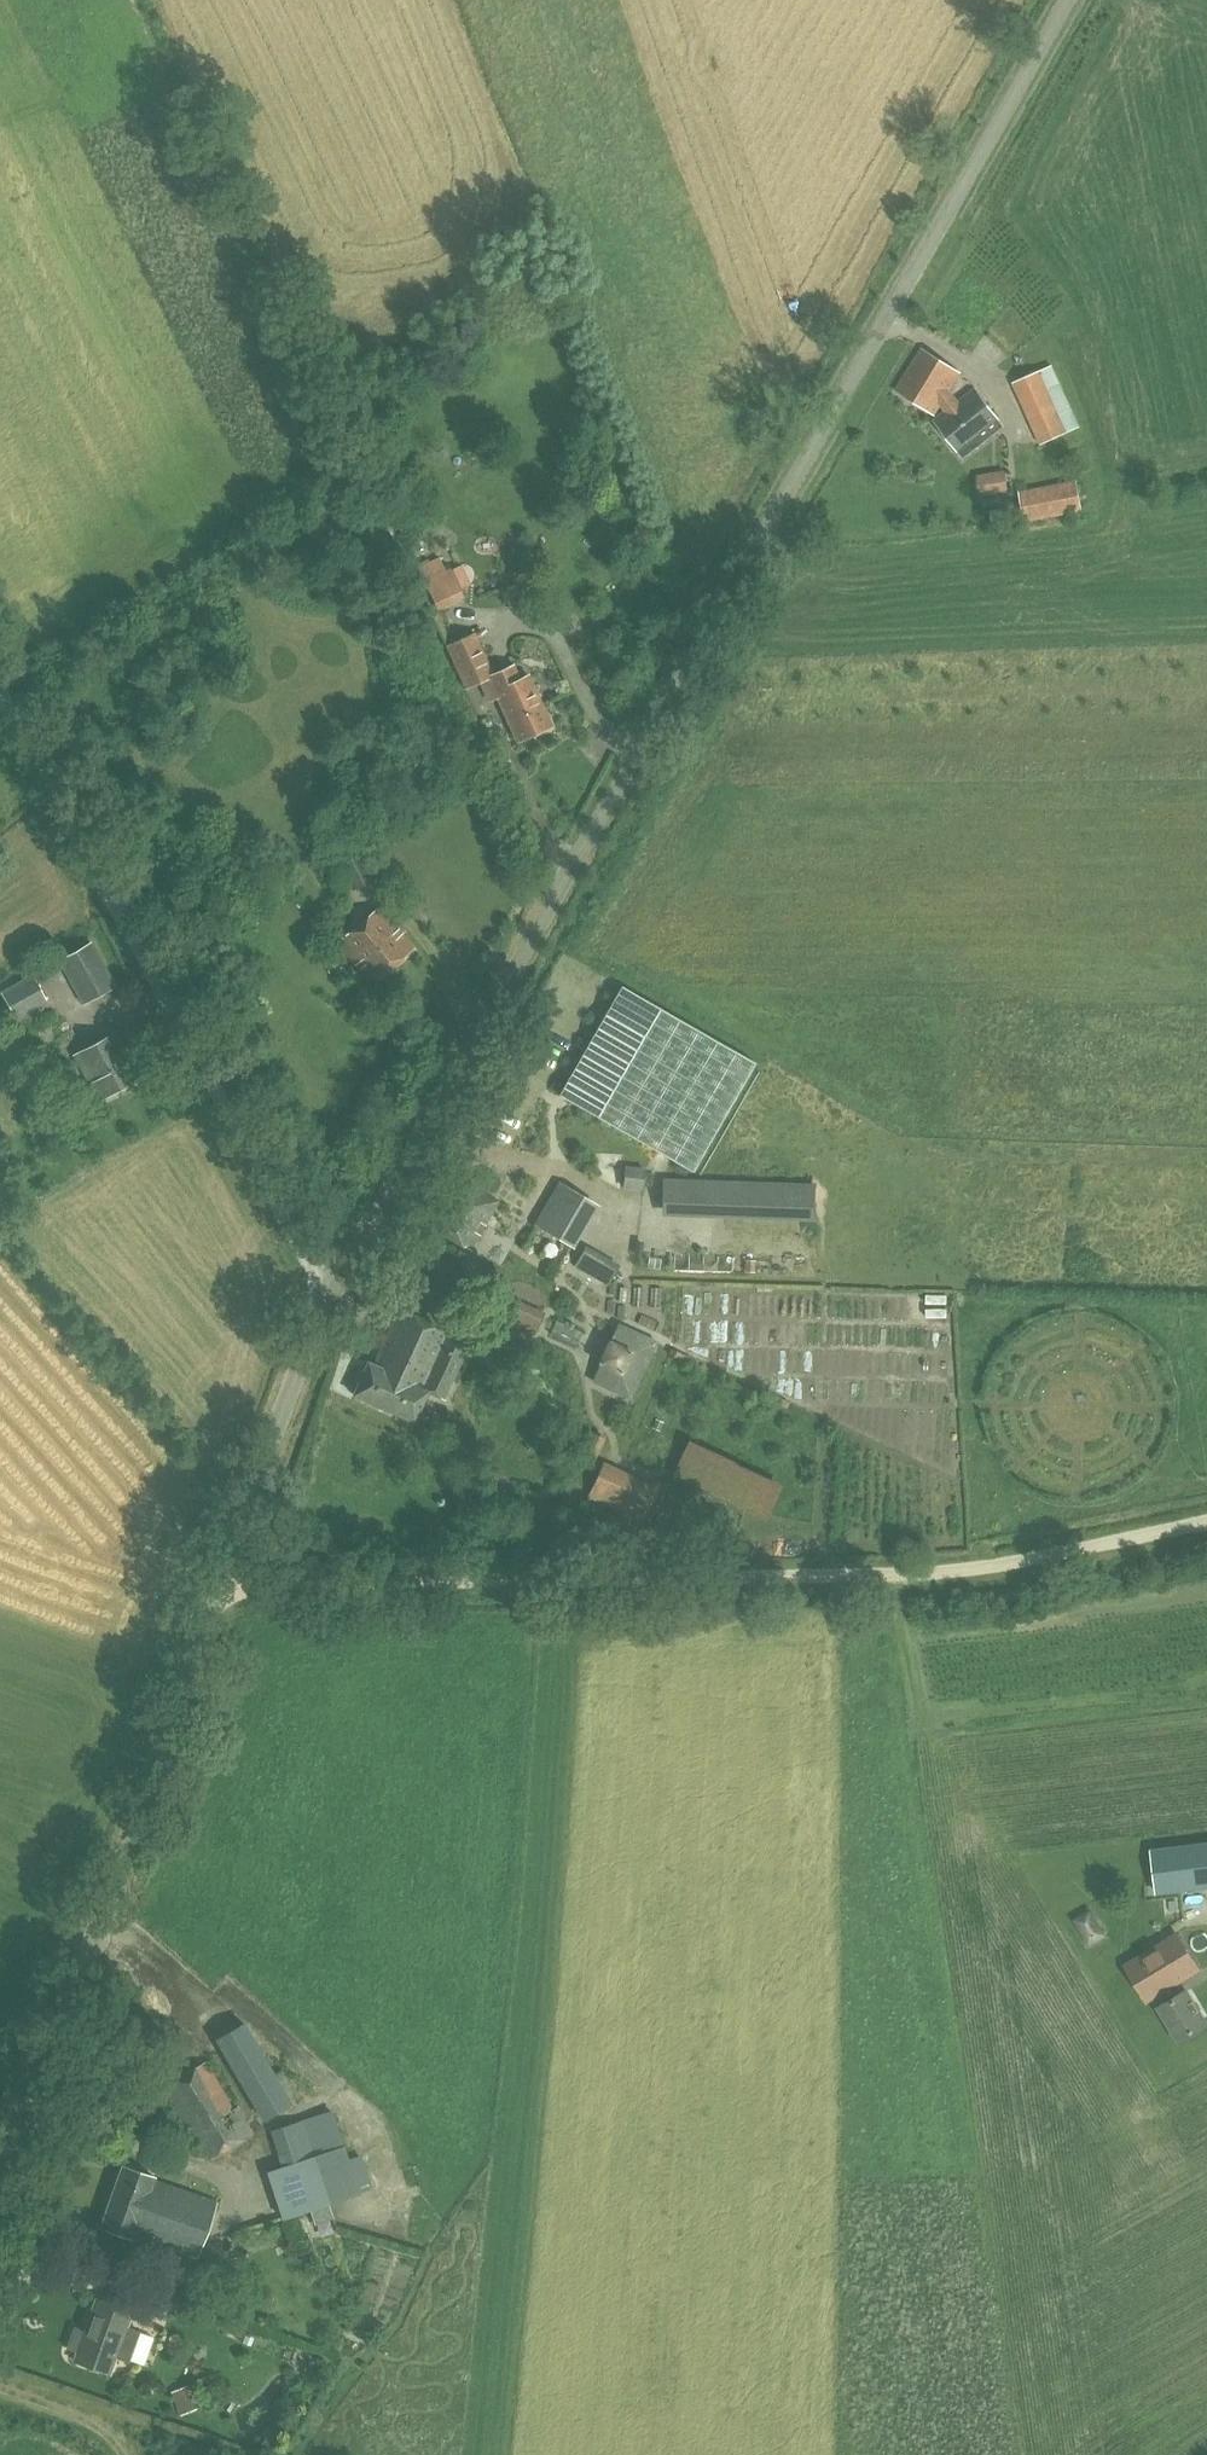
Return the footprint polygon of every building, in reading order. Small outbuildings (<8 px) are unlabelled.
[(933,415),(940,404),(946,411),(933,421),(962,458),(1004,425),(975,388),(957,402),(948,391),(960,373),(922,349),(895,390),(933,415)] [(1048,386),(1041,370),(1040,369),(1012,382),(1040,444),(1080,426),(1060,381),(1048,386)] [(1024,522),(1082,511),(1077,480),(1018,491),(1024,522)] [(992,522),(1006,519),(1004,508),(990,511),(992,522)] [(518,594),(515,583),(505,587),(509,597),(518,594)] [(447,608),(470,597),(466,588),(443,599),(447,608)] [(493,674),(475,632),(445,645),(464,688),(482,680),(491,699),(498,696),(509,721),(511,721),(519,740),(550,727),(541,707),(542,707),(528,675),(519,679),(513,665),(493,674)] [(374,981),(415,947),(381,906),(339,940),(374,981)] [(83,1005),(116,986),(92,941),(58,960),(83,1005)] [(16,1020),(48,1002),(32,974),(0,992),(16,1020)] [(755,1062),(621,986),(559,1094),(693,1171),(755,1062)] [(132,1063),(116,1033),(76,1056),(91,1083),(90,1083),(100,1100),(141,1077),(133,1063),(132,1063)] [(631,1190),(661,1191),(661,1175),(631,1175),(631,1190)] [(471,1248),(498,1202),(460,1180),(433,1225),(471,1248)] [(571,1243),(596,1201),(562,1182),(538,1223),(571,1243)] [(936,1292),(935,1304),(958,1306),(959,1293),(936,1292)] [(535,1334),(545,1311),(520,1300),(510,1323),(535,1334)] [(472,1340),(449,1330),(401,1308),(375,1365),(369,1363),(354,1395),(414,1422),(428,1391),(445,1399),(472,1340)] [(713,1320),(687,1321),(688,1343),(714,1342),(713,1320)] [(632,1400),(658,1340),(618,1322),(591,1382),(632,1400)] [(691,1447),(678,1473),(769,1518),(782,1491),(691,1447)] [(665,1521),(669,1511),(670,1508),(658,1503),(653,1500),(647,1513),(665,1521)] [(1150,1851),(1155,1896),(1206,1889),(1206,1844),(1150,1851)] [(1180,1935),(1163,1945),(1160,1940),(1135,1955),(1135,1956),(1123,1962),(1147,2004),(1159,1996),(1164,2005),(1159,2008),(1179,2041),(1206,2024),(1187,1991),(1182,1994),(1175,1984),(1200,1969),(1180,1935)] [(262,2121),(293,2103),(246,2021),(215,2038),(262,2121)] [(234,2108),(207,2061),(162,2086),(205,2160),(253,2134),(238,2105),(234,2108)] [(283,2218),(330,2203),(329,2202),(358,2193),(331,2111),(273,2129),(284,2166),(268,2172),(283,2218)] [(198,2257),(217,2202),(153,2180),(154,2176),(122,2165),(100,2227),(133,2238),(134,2235),(198,2257)] [(164,2318),(170,2301),(137,2289),(131,2306),(164,2318)] [(217,2324),(222,2310),(176,2293),(171,2307),(217,2324)] [(96,2299),(85,2331),(74,2327),(69,2343),(79,2347),(74,2360),(110,2372),(116,2357),(129,2362),(140,2331),(127,2326),(132,2311),(96,2299)] [(232,2322),(229,2331),(244,2336),(247,2328),(232,2322)] [(152,2364),(165,2336),(151,2330),(139,2358),(152,2364)] [(180,2415),(198,2407),(188,2383),(170,2391),(180,2415)]
